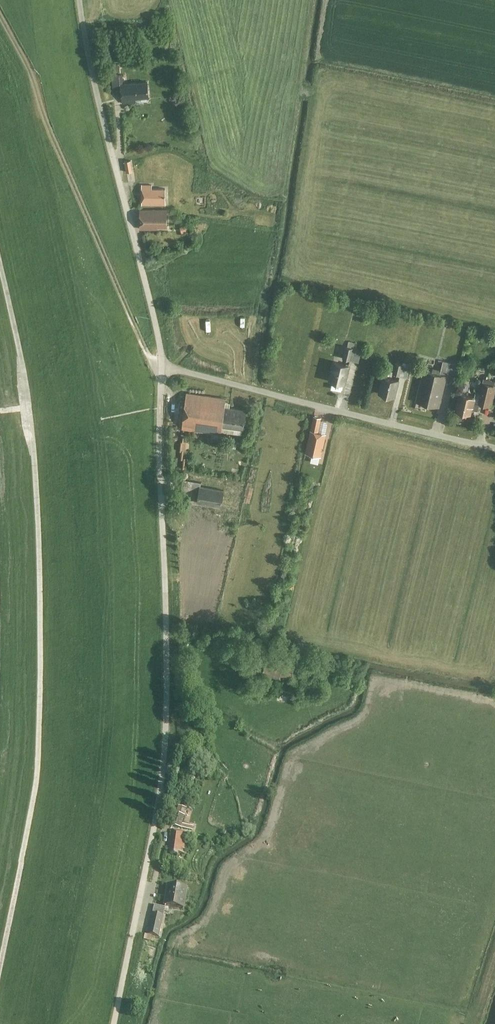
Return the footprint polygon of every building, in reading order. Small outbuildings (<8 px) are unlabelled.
[(121,67),(113,68),(114,75),(122,74),(121,67)] [(147,83),(121,87),(124,107),(137,105),(137,102),(150,100),(147,83)] [(151,187),(141,187),(142,207),(165,206),(164,190),(151,190),(151,187)] [(164,210),(139,211),(139,230),(165,229),(164,210)] [(328,344),(318,342),(316,351),(326,353),(328,344)] [(360,350),(345,346),(341,358),(357,362),(360,350)] [(344,385),(348,364),(331,360),(326,381),(344,385)] [(441,360),(438,373),(445,375),(455,377),(458,364),(441,360)] [(402,363),(394,361),(391,372),(399,374),(402,363)] [(438,373),(422,370),(415,400),(438,405),(445,375),(438,373)] [(398,380),(381,376),(377,392),(394,396),(398,380)] [(494,386),(494,384),(481,381),(476,403),(478,403),(491,406),(494,386)] [(473,395),(457,392),(453,411),(469,414),(470,409),(476,410),(478,403),(476,403),(472,402),(473,395)] [(224,399),(185,394),(180,436),(181,436),(183,436),(190,437),(191,431),(219,434),(220,432),(223,402),(224,399)] [(223,402),(220,432),(241,435),(244,409),(229,407),(229,402),(223,402)] [(309,430),(318,431),(320,417),(312,415),(309,430)] [(320,456),(325,433),(318,431),(309,430),(304,453),(320,456)] [(188,495),(198,496),(199,486),(200,483),(190,482),(188,495)] [(222,490),(199,486),(198,496),(196,503),(220,507),(222,490)] [(173,811),(170,824),(179,826),(180,822),(182,813),(173,811)] [(184,831),(169,828),(165,848),(180,851),(184,831)] [(233,831),(225,829),(223,836),(231,838),(233,831)] [(186,887),(166,884),(162,904),(183,907),(186,887)] [(164,906),(153,904),(147,933),(158,935),(164,906)]
